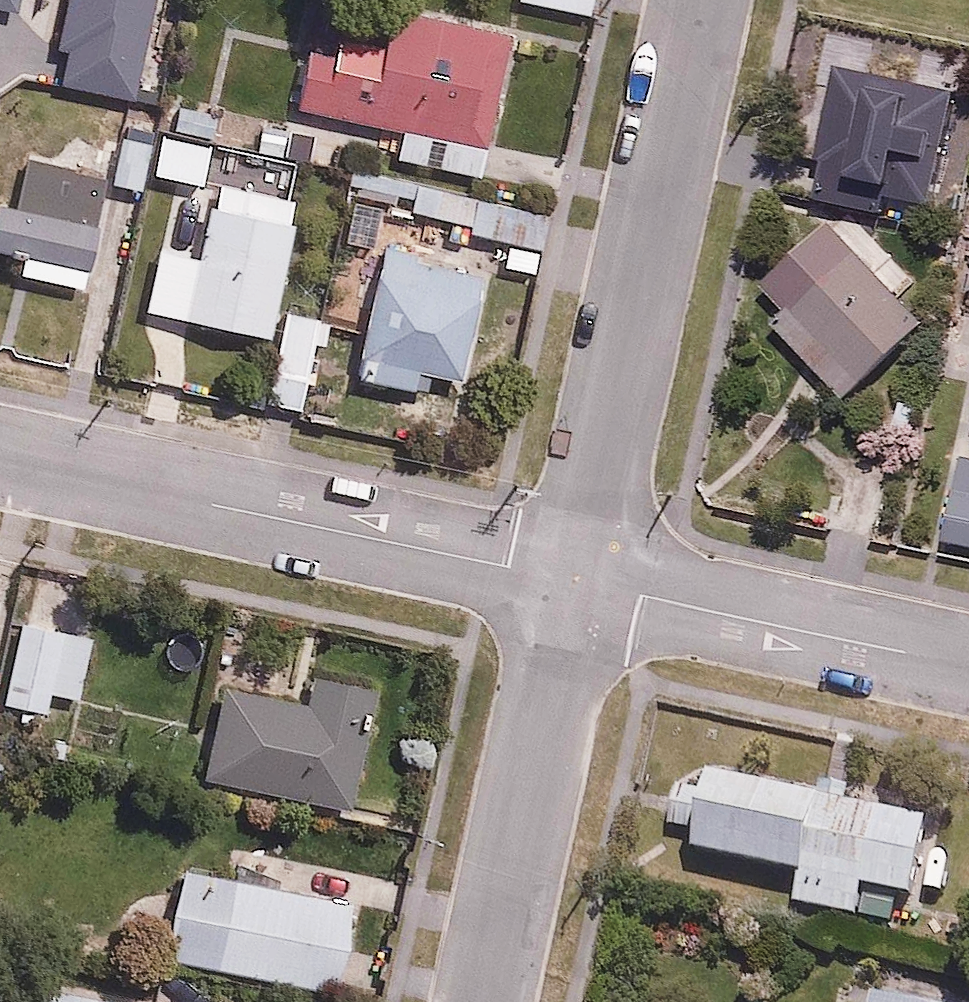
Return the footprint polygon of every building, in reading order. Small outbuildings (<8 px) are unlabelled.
[(587,16),(590,0),(514,0),(587,16)] [(329,10),(311,118),(395,132),(391,158),(484,173),(506,40),(329,10)] [(104,178),(21,165),(17,193),(0,190),(0,254),(91,268),(104,178)] [(267,339),(293,195),(210,179),(197,252),(154,244),(141,317),(267,339)] [(546,213),(468,200),(461,237),(540,250),(546,213)] [(821,211),(755,275),(788,308),(770,325),(843,400),(926,320),(821,211)] [(413,369),(456,375),(473,264),(373,249),(355,375),(411,384),(413,369)] [(959,450),(941,541),(968,547),(968,452),(959,450)] [(90,634),(11,621),(0,684),(0,710),(44,717),(48,693),(79,699),(90,634)] [(348,810),(368,686),(304,676),(300,697),(212,682),(196,785),(348,810)] [(706,792),(676,786),(667,827),(698,834),(694,851),(793,873),(786,905),(856,920),(863,887),(906,897),(924,816),(711,770),(706,792)] [(353,897),(179,869),(163,961),(338,990),(353,897)] [(861,1001),(948,1001),(864,986),(861,1001)] [(66,991),(64,1001),(132,1001),(66,991)]
